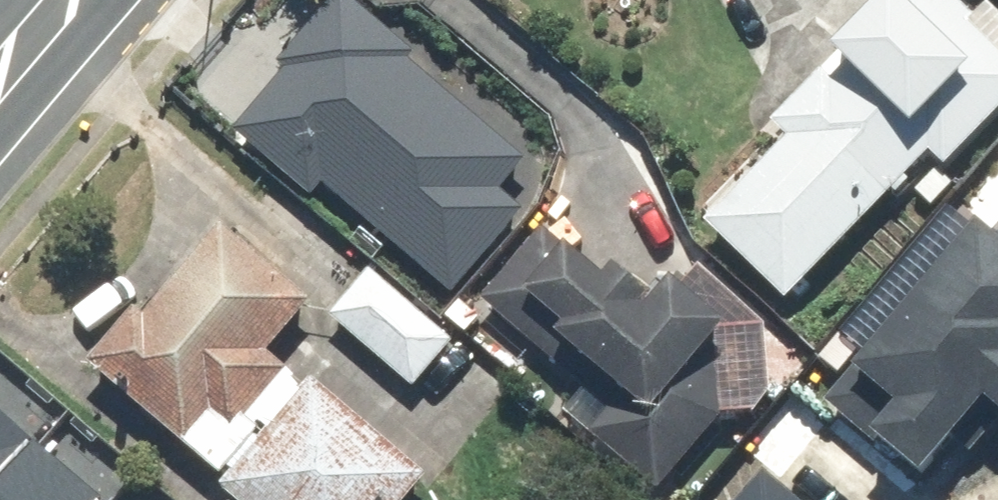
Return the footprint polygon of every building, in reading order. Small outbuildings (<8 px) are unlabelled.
[(232,123),(316,193),(335,170),(458,271),(549,161),(353,0),(334,0),(232,123)] [(702,228),(794,310),(997,85),(997,57),(935,0),(908,0),(702,228)] [(826,396),(936,486),(997,410),(997,238),(973,217),(826,396)] [(305,315),(213,236),(93,376),(185,455),(305,315)] [(706,366),(541,239),(483,314),(606,408),(579,465),(653,499),(713,370),(705,367),(706,366)] [(449,347),(370,282),(334,325),(412,391),(449,347)] [(217,498),(219,499),(402,499),(417,482),(309,390),(217,498)] [(42,447),(0,411),(0,496),(42,447)] [(0,496),(0,499),(105,499),(42,447),(0,496)] [(757,483),(742,499),(777,499),(757,483)]
